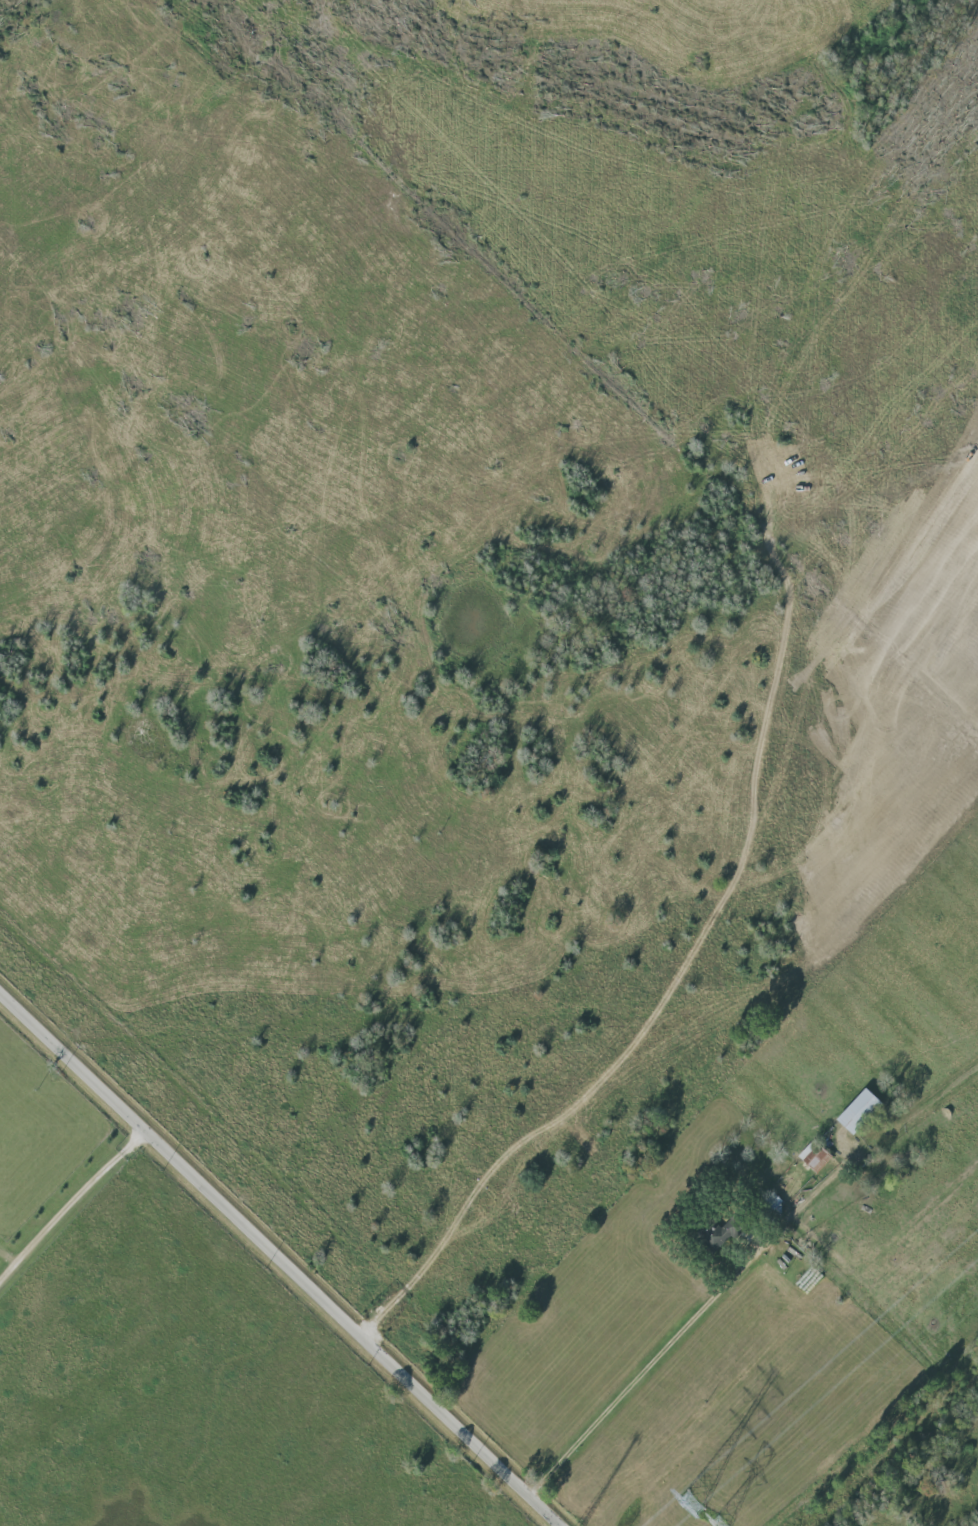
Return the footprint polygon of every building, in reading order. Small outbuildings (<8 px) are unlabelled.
[(885,1101),(867,1087),(841,1122),(859,1136),(885,1101)] [(819,1174),(834,1158),(815,1140),(800,1157),(819,1174)] [(744,1230),(733,1219),(723,1228),(715,1221),(701,1234),(720,1253),(744,1230)]
